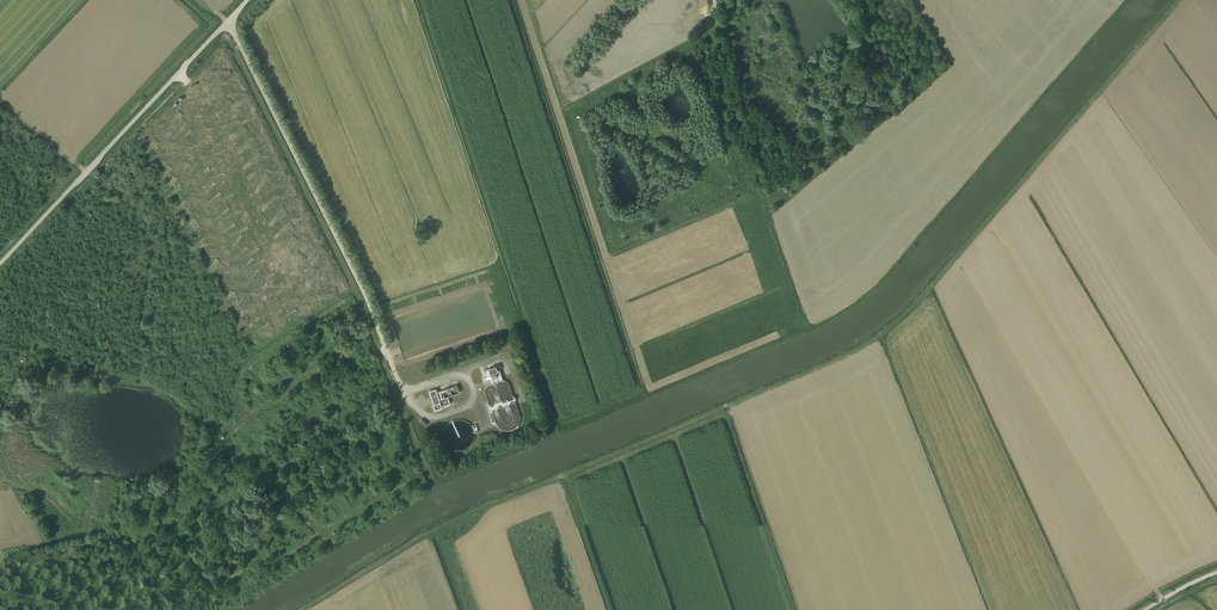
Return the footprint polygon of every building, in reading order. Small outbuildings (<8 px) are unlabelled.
[(497,365),(484,370),(486,377),(485,377),(486,381),(484,381),(485,384),(487,383),(487,384),(503,379),(502,377),(500,370),(498,365),(497,365)] [(436,388),(429,391),(434,404),(433,404),(435,410),(442,407),(442,406),(450,403),(448,396),(440,399),(437,393),(436,388)]
